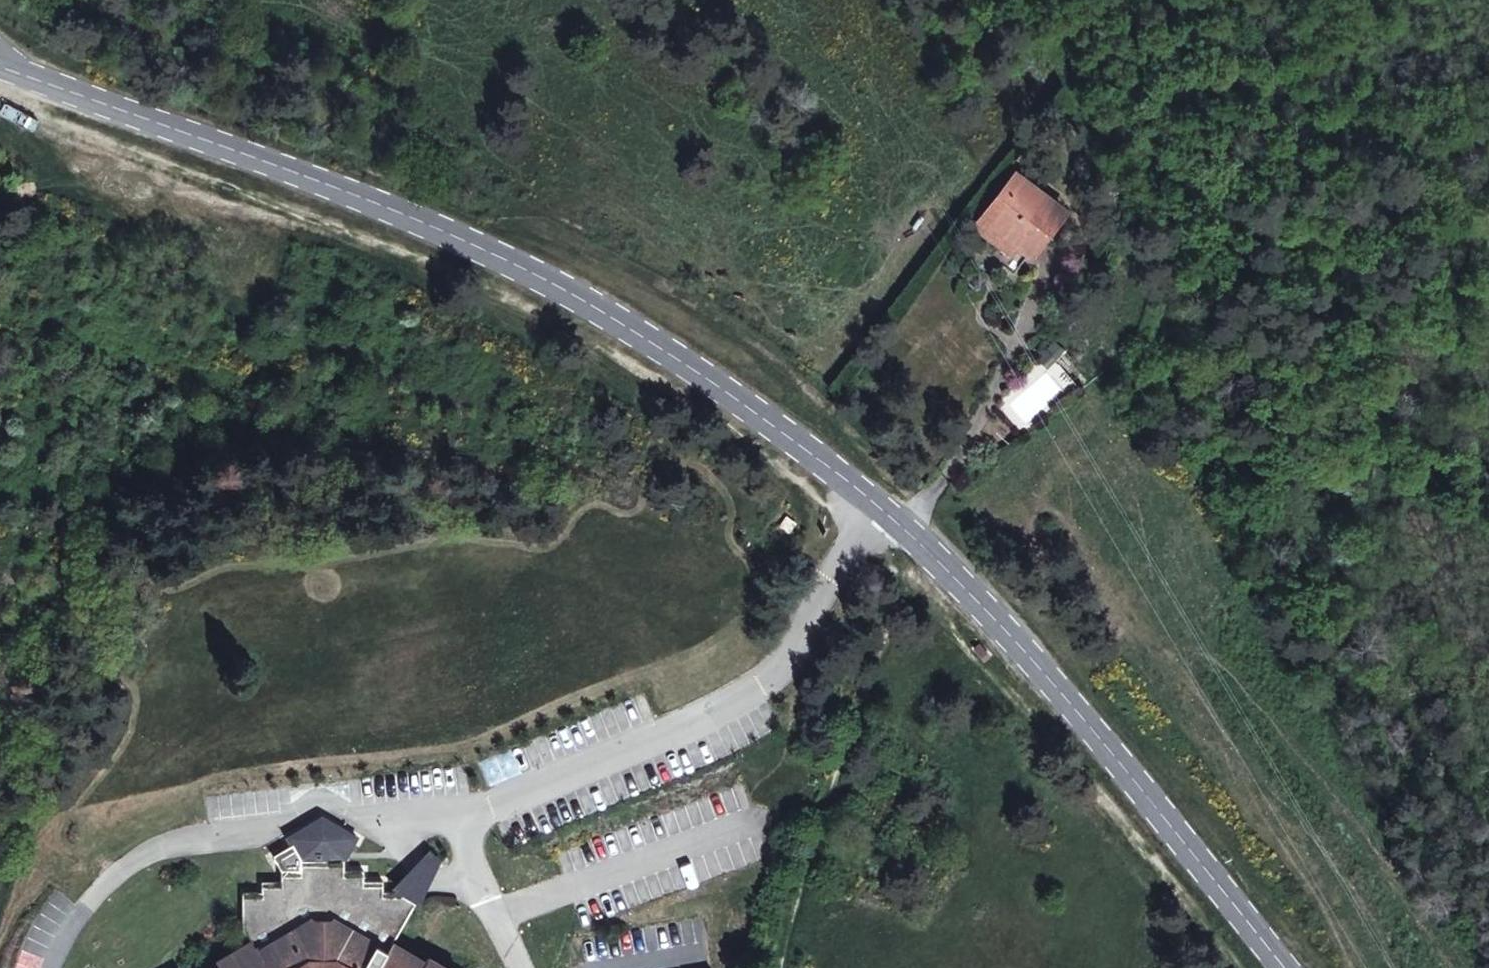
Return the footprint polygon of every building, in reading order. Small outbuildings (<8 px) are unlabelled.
[(1033,257),(1064,211),(1020,180),(989,227),(1033,257)] [(786,517),(779,527),(789,534),(797,525),(786,517)] [(287,837),(292,844),(303,859),(342,857),(357,837),(322,817),(287,837)] [(274,856),(284,870),(303,870),(303,859),(292,844),(274,856)] [(428,855),(400,891),(400,895),(414,903),(437,862),(428,855)] [(427,956),(425,961),(392,942),(411,908),(400,901),(400,895),(400,891),(380,892),(381,882),(361,880),(362,870),(343,868),(342,857),(303,859),(303,870),(284,870),(283,881),(264,881),(263,892),(243,892),(243,930),(250,942),(216,962),(220,967),(448,967),(427,956)] [(414,903),(400,895),(400,901),(411,908),(414,903)]
